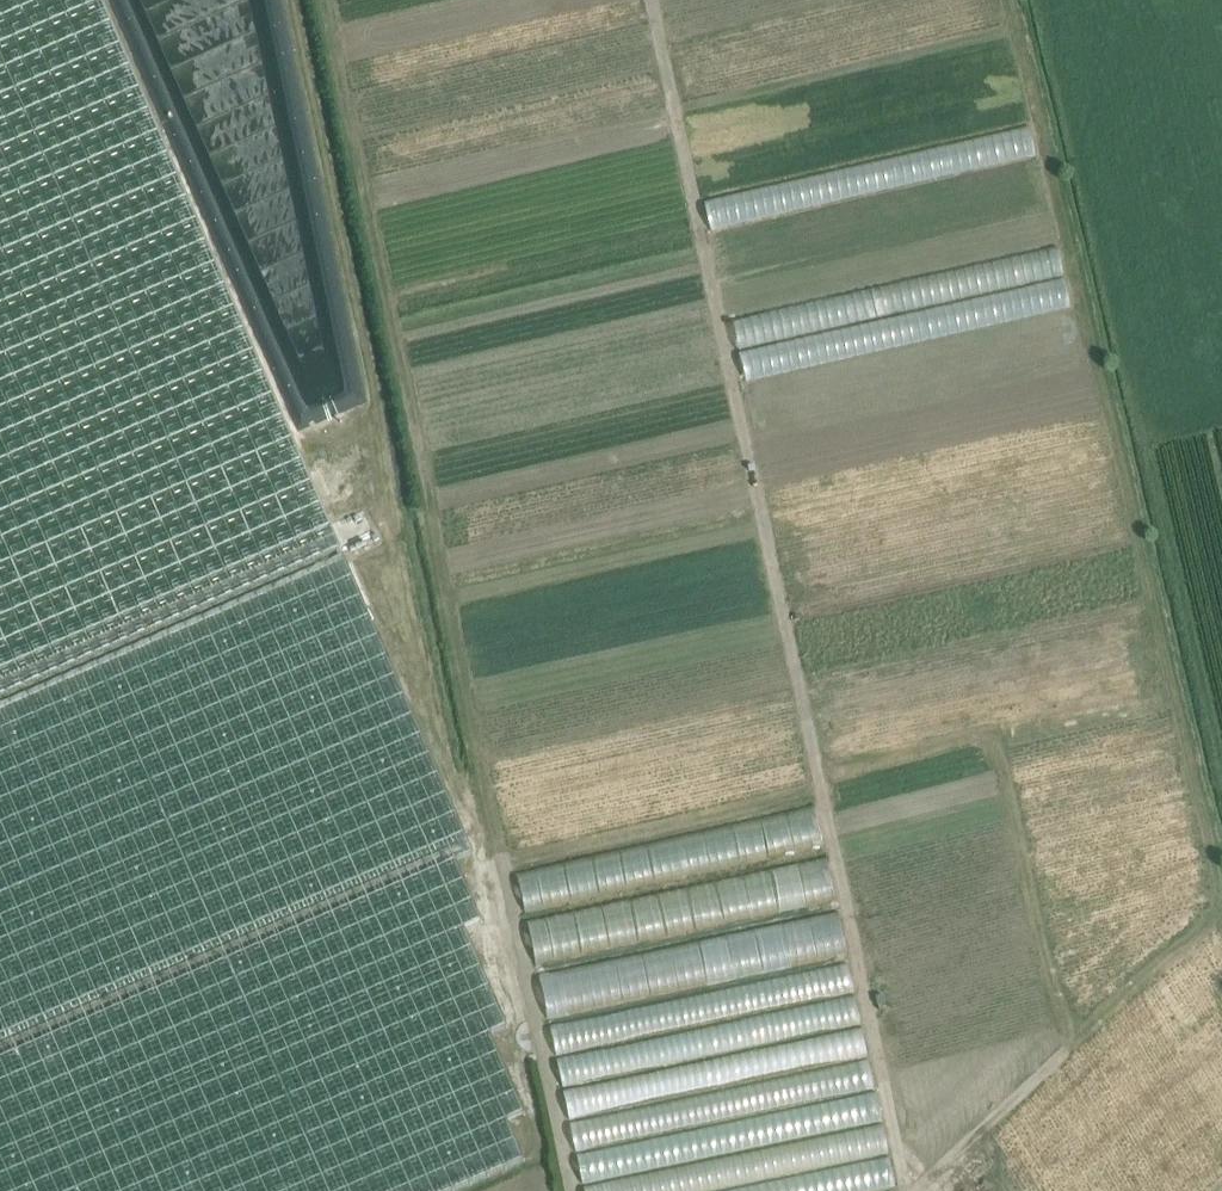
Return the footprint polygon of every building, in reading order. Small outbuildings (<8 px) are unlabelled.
[(340,550),(99,0),(0,0),(0,699),(340,550)] [(0,705),(0,1190),(453,1190),(525,1160),(506,1119),(523,1111),(489,1033),(506,1025),(463,927),(481,919),(455,860),(472,852),(342,555),(0,705)]
